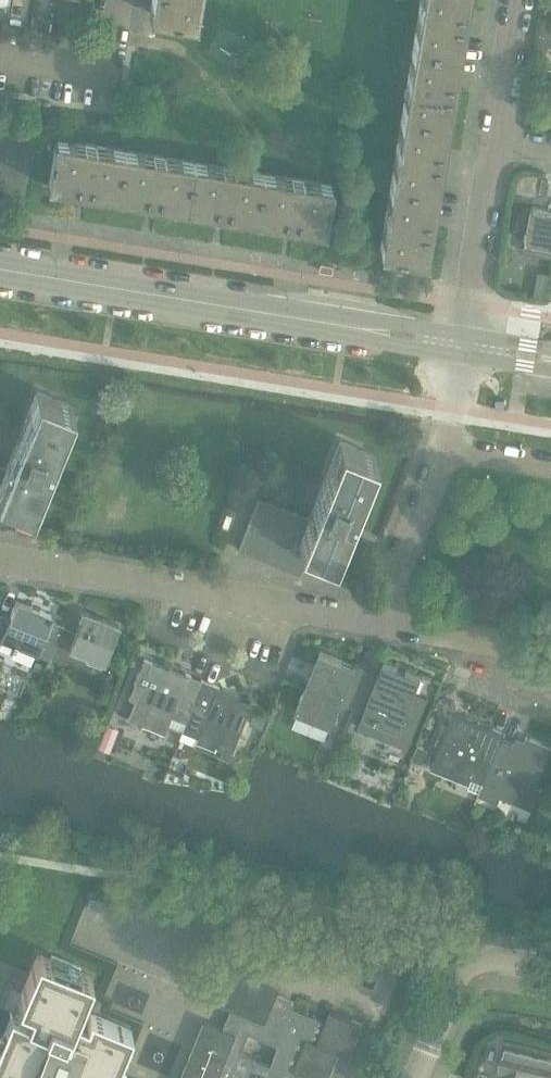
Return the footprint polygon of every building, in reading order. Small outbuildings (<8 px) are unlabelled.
[(200,0),(152,0),(150,13),(197,20),(200,0)] [(414,42),(461,50),(469,0),(421,0),(414,42)] [(414,42),(402,111),(449,119),(461,50),(414,42)] [(402,111),(391,180),(438,188),(449,119),(402,111)] [(48,184),(118,196),(126,150),(55,138),(48,184)] [(195,161),(126,150),(118,196),(187,207),(195,161)] [(187,207),(256,218),(264,172),(195,161),(187,207)] [(334,184),(264,172),(256,218),(326,229),(334,184)] [(427,257),(438,188),(391,180),(380,249),(427,257)] [(524,252),(550,257),(550,202),(549,209),(532,206),(526,241),(524,252)] [(59,481),(60,476),(62,470),(63,467),(64,461),(66,458),(68,452),(70,447),(72,442),(61,438),(74,406),(37,391),(6,468),(0,484),(0,495),(9,499),(33,509),(45,478),(59,481)] [(348,527),(363,529),(364,524),(365,518),(366,513),(367,508),(369,503),(371,499),(374,491),(364,487),(376,454),(341,440),(328,473),(310,518),(300,543),(312,548),(312,547),(336,557),(348,527)] [(9,499),(0,495),(0,521),(9,499)] [(250,523),(263,529),(273,503),(260,498),(250,523)] [(276,533),(285,508),(273,503),(263,529),(276,533)] [(276,533),(287,538),(297,513),(285,508),(276,533)] [(300,543),(310,518),(297,513),(287,538),(300,543)] [(253,554),(263,529),(250,523),(240,549),(253,554)] [(266,559),(276,533),(263,529),(253,554),(266,559)] [(277,564),(287,538),(276,533),(266,559),(277,564)] [(290,569),(300,543),(287,538),(277,564),(290,569)] [(300,543),(290,569),(301,574),(312,548),(300,543)] [(1,639),(50,659),(51,656),(54,647),(63,625),(51,620),(53,615),(17,600),(10,616),(0,612),(0,639),(1,639)] [(54,647),(51,656),(68,662),(74,649),(104,661),(119,625),(85,611),(77,630),(63,625),(61,631),(54,647)] [(354,706),(369,671),(320,651),(296,710),(332,724),(341,701),(354,706)] [(129,696),(136,699),(128,717),(165,732),(168,723),(182,729),(202,680),(186,673),(186,675),(145,658),(129,696)] [(369,671),(354,706),(394,722),(389,735),(408,743),(427,697),(415,692),(422,675),(385,660),(379,675),(369,671)] [(220,687),(202,680),(182,729),(199,736),(195,745),(229,759),(250,707),(217,693),(220,687)] [(486,777),(501,740),(504,732),(454,712),(432,768),(470,783),(473,774),(486,779),(486,777)] [(486,777),(486,779),(480,794),(499,802),(501,796),(534,809),(542,789),(537,787),(550,751),(550,746),(527,737),(522,748),(501,740),(486,777)] [(132,1030),(91,1013),(87,1022),(76,1017),(92,976),(38,954),(18,1003),(34,1009),(30,1020),(11,1013),(0,1039),(0,1077),(113,1077),(132,1030)] [(305,1076),(311,1077),(329,1077),(339,1053),(350,1057),(363,1024),(331,1011),(327,1021),(294,1008),(296,1003),(278,995),(281,987),(238,969),(223,1005),(232,1008),(224,1029),(204,1021),(181,1077),(304,1077),(305,1076)] [(499,1077),(550,1077),(550,1074),(550,1052),(506,1041),(498,1073),(500,1074),(499,1077)]
